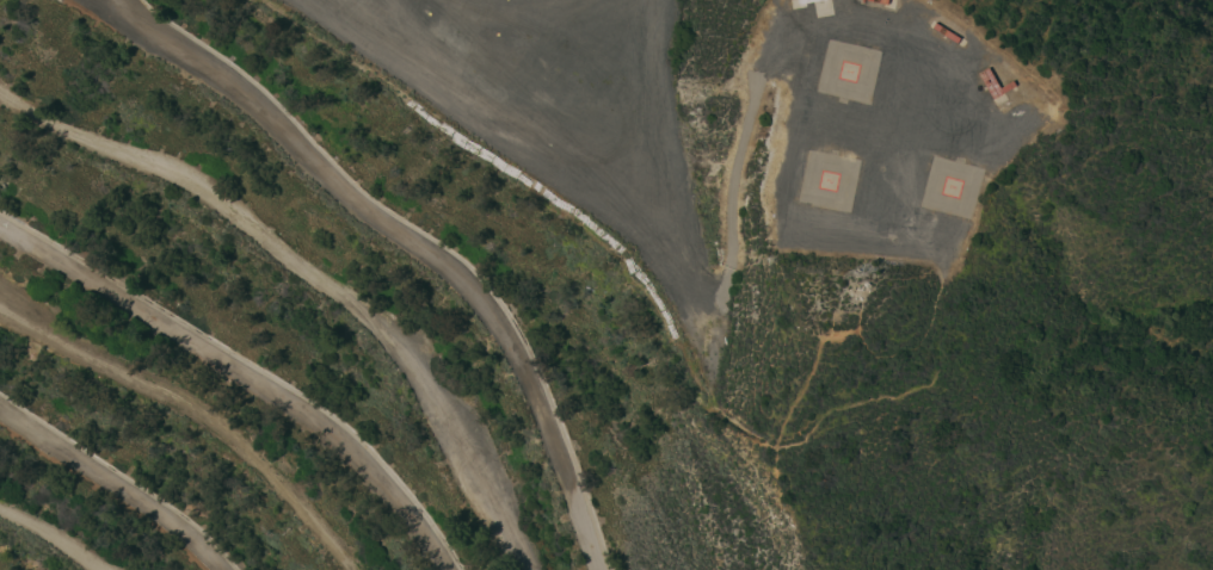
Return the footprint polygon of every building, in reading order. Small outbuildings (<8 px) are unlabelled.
[(935,20),(931,26),(962,45),(966,39),(935,20)] [(1000,87),(1012,80),(1016,86),(992,99),(978,73),(989,68),(1000,87)]
